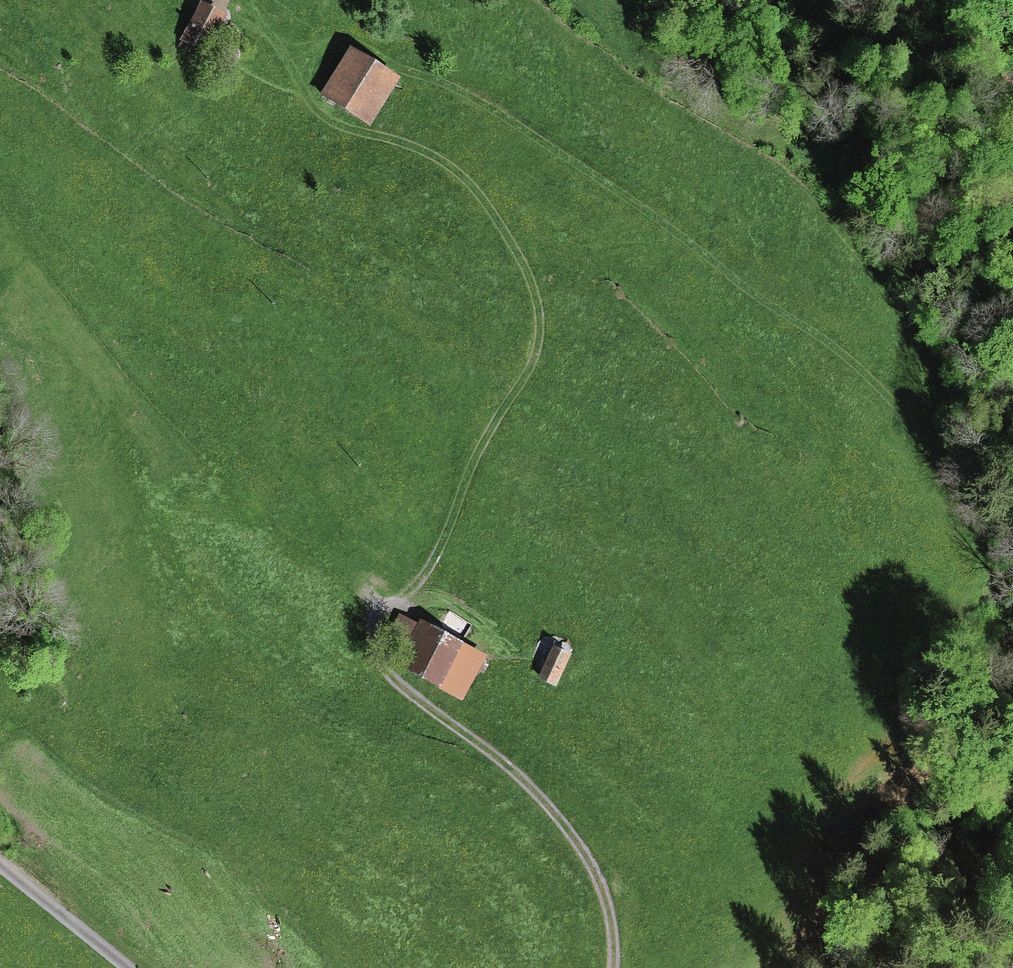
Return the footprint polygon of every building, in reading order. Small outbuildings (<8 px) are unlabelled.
[(226,14),(200,1),(180,39),(206,53),(226,14)] [(396,82),(345,50),(315,98),(366,130),(396,82)] [(461,702),(486,658),(418,620),(415,626),(399,618),(386,643),(398,667),(461,702)] [(572,654),(553,645),(538,678),(557,687),(572,654)]
